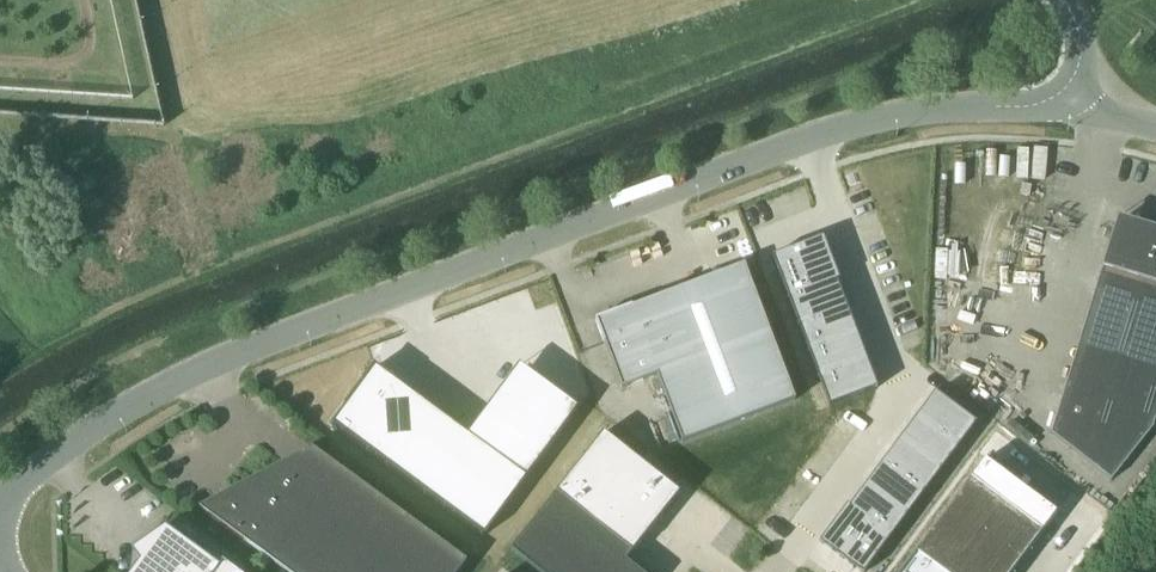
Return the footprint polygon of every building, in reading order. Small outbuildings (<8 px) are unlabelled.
[(995,178),(996,153),(984,153),(984,178),(995,178)] [(1046,185),(1048,158),(1020,157),(1018,183),(1046,185)] [(1115,223),(1050,434),(1110,482),(1153,428),(1155,420),(1155,421),(1155,229),(1139,224),(1137,230),(1115,223)] [(822,237),(772,256),(829,407),(877,388),(836,280),(838,279),(822,237)] [(952,278),(964,280),(967,252),(955,251),(952,278)] [(795,401),(744,265),(632,308),(631,307),(595,320),(604,344),(622,389),(657,376),(682,443),(795,401)] [(374,367),(330,427),(482,539),(526,479),(525,479),(467,436),(374,367)] [(821,541),(859,571),(865,571),(975,424),(936,392),(850,507),(848,505),(821,541)] [(510,551),(537,571),(638,571),(636,570),(636,569),(626,561),(679,494),(603,434),(510,551)] [(466,562),(311,449),(294,472),(286,466),(218,503),(210,515),(243,539),(241,541),(283,571),(458,571),(466,562)] [(900,571),(1012,571),(1056,514),(984,460),(900,571)] [(132,571),(237,571),(222,561),(218,567),(165,528),(144,543),(132,551),(139,562),(136,567),(132,571)]
